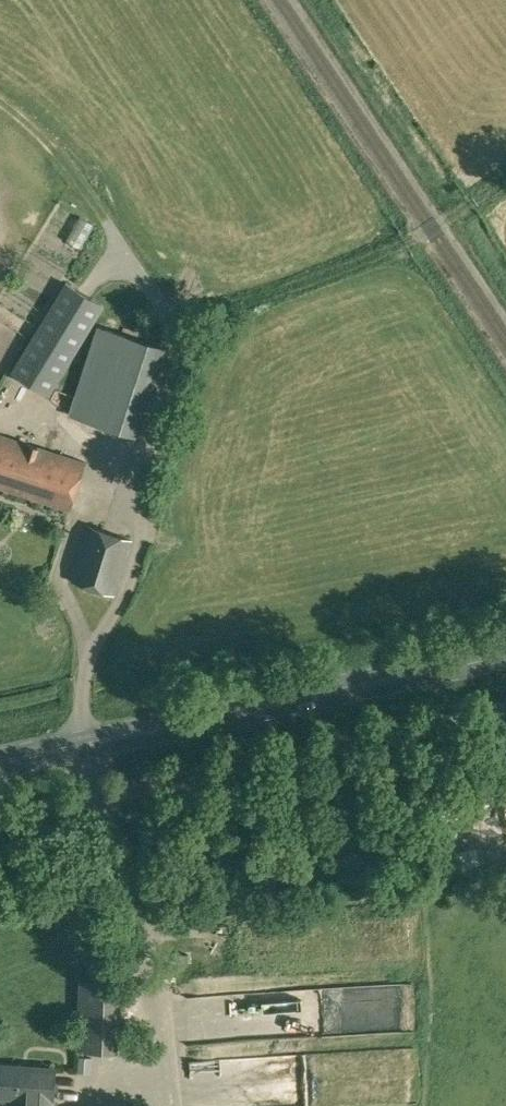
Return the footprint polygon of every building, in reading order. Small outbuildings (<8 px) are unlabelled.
[(79,216),(65,238),(82,248),(95,225),(79,216)] [(105,303),(65,278),(11,371),(49,394),(105,303)] [(165,345),(97,323),(68,413),(137,435),(165,345)] [(70,508),(86,460),(0,432),(0,485),(70,508)] [(133,537),(89,524),(70,580),(114,593),(133,537)] [(77,1047),(117,1048),(118,978),(79,977),(77,1047)] [(224,1013),(226,1030),(257,1026),(255,1009),(224,1013)] [(90,1073),(91,1057),(79,1057),(78,1072),(90,1073)] [(0,1063),(0,1094),(12,1095),(12,1105),(52,1105),(55,1067),(0,1063)]
